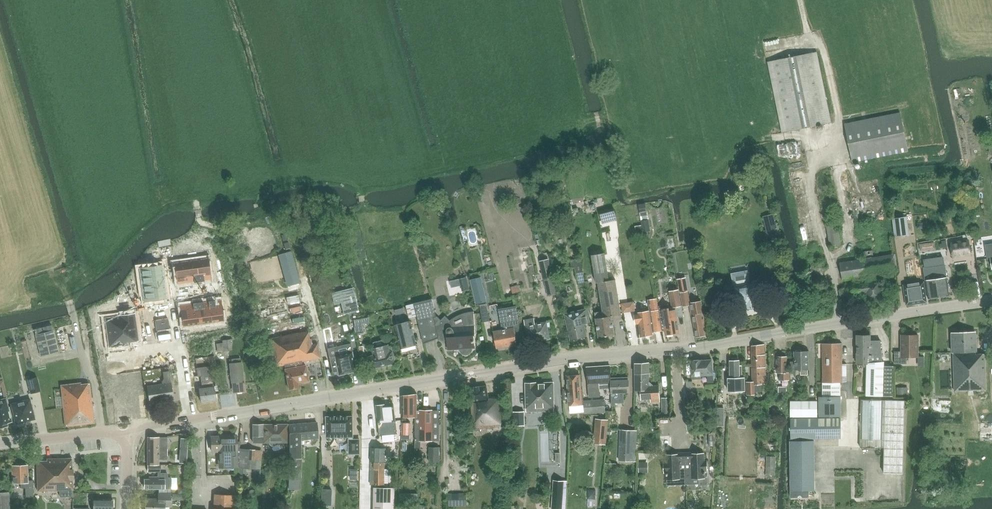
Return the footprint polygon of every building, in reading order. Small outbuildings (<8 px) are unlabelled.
[(768,62),(782,132),(831,123),(817,52),(768,62)] [(908,151),(901,112),(845,124),(853,162),(908,151)] [(796,163),(786,165),(788,174),(797,172),(796,163)] [(600,211),(602,220),(616,217),(613,208),(600,211)] [(770,229),(764,230),(765,236),(779,233),(775,215),(767,217),(770,229)] [(905,216),(892,218),(895,237),(907,235),(905,216)] [(650,231),(648,220),(641,221),(643,232),(650,231)] [(827,226),(830,246),(840,244),(837,224),(827,226)] [(984,258),(985,238),(976,238),(976,246),(975,246),(974,258),(984,258)] [(969,240),(951,243),(953,255),(970,252),(969,240)] [(928,247),(928,243),(919,244),(920,251),(926,250),(928,247)] [(261,251),(264,269),(279,267),(276,249),(261,251)] [(864,257),(840,262),(843,280),(853,278),(863,276),(863,277),(898,271),(895,252),(874,256),(872,249),(863,251),(864,257)] [(604,253),(592,255),(596,283),(598,282),(603,311),(595,312),(599,337),(615,335),(612,316),(621,315),(616,279),(609,280),(604,253)] [(943,257),(924,259),(925,268),(924,268),(926,280),(928,299),(950,296),(947,277),(946,277),(945,265),(944,265),(943,257)] [(222,258),(216,260),(219,269),(224,268),(222,258)] [(580,258),(570,260),(571,267),(575,266),(576,274),(577,279),(584,278),(583,273),(581,258),(580,258)] [(207,259),(196,260),(199,282),(204,281),(204,280),(210,279),(207,259)] [(548,259),(540,260),(548,296),(556,294),(548,259)] [(196,260),(175,263),(178,283),(193,281),(194,282),(199,282),(196,260)] [(298,291),(289,260),(281,263),(290,294),(298,291)] [(154,266),(140,268),(142,285),(164,282),(162,265),(157,266),(154,266)] [(749,265),(730,269),(734,288),(734,289),(735,288),(736,292),(734,294),(734,298),(737,299),(739,308),(749,307),(749,308),(755,307),(755,305),(764,304),(760,283),(752,284),(749,265)] [(854,284),(853,284),(855,295),(866,293),(867,301),(883,298),(880,280),(864,282),(863,277),(863,276),(853,278),(854,284)] [(481,278),(471,280),(477,303),(486,301),(481,278)] [(686,278),(678,279),(679,283),(682,306),(690,305),(689,302),(690,302),(686,282),(686,278)] [(164,282),(142,285),(144,301),(159,299),(162,299),(162,298),(166,298),(164,282)] [(904,285),(907,304),(926,302),(925,289),(924,289),(923,282),(904,285)] [(511,286),(513,293),(520,291),(518,284),(511,286)] [(352,287),(338,291),(341,305),(344,314),(358,310),(352,287)] [(670,290),(673,307),(681,306),(678,289),(670,290)] [(274,317),(303,311),(301,298),(272,303),(274,317)] [(432,299),(414,303),(424,343),(439,338),(441,338),(442,339),(444,339),(446,340),(447,340),(448,347),(456,347),(456,349),(460,348),(460,350),(462,352),(463,353),(465,354),(467,354),(469,353),(471,351),(471,350),(472,348),(475,347),(474,335),(475,335),(474,311),(473,311),(473,313),(469,313),(465,313),(461,315),(457,317),(453,319),(450,322),(445,317),(439,324),(436,325),(434,317),(436,317),(432,299)] [(214,300),(209,300),(209,302),(211,322),(222,320),(220,300),(214,301),(214,300)] [(690,302),(689,302),(690,305),(695,337),(706,335),(701,300),(690,302)] [(203,301),(198,302),(201,323),(211,322),(209,302),(203,302),(203,301)] [(621,302),(622,313),(634,311),(633,301),(621,302)] [(193,304),(181,305),(184,326),(201,323),(198,302),(192,303),(193,304)] [(406,304),(408,317),(416,315),(414,303),(406,304)] [(487,304),(480,305),(483,323),(490,321),(487,304)] [(669,305),(659,306),(662,331),(665,330),(666,335),(680,332),(677,317),(676,310),(670,311),(670,307),(669,305)] [(523,338),(517,306),(499,309),(502,327),(503,330),(494,331),(497,348),(517,344),(517,339),(523,338)] [(236,308),(230,309),(233,319),(239,317),(236,308)] [(590,323),(587,309),(565,314),(571,340),(587,336),(584,324),(590,323)] [(649,311),(635,313),(636,323),(639,323),(641,336),(652,334),(652,332),(654,331),(661,330),(659,316),(658,309),(649,311)] [(135,313),(120,315),(124,345),(129,344),(131,344),(130,342),(138,341),(135,313)] [(119,316),(105,318),(106,328),(107,336),(109,346),(109,347),(119,345),(119,346),(124,345),(120,315),(119,315),(119,316)] [(363,332),(361,318),(353,320),(356,334),(363,332)] [(526,325),(529,342),(550,338),(547,321),(535,323),(534,318),(525,320),(526,325)] [(395,325),(401,348),(416,344),(411,321),(395,325)] [(52,326),(34,330),(39,355),(57,351),(52,327),(52,326)] [(331,330),(324,331),(332,372),(338,371),(339,375),(357,371),(351,344),(334,347),(331,330)] [(270,338),(269,338),(275,367),(285,365),(286,369),(285,369),(289,388),(298,387),(298,383),(309,381),(306,365),(303,366),(302,361),(320,358),(318,343),(312,344),(311,339),(309,339),(308,331),(270,338)] [(975,332),(952,333),(953,352),(954,391),(986,390),(985,353),(976,354),(975,332)] [(857,365),(867,365),(866,395),(893,396),(894,366),(884,365),(884,361),(882,361),(882,352),(881,352),(881,340),(871,340),(870,335),(857,335),(857,364),(857,365)] [(895,363),(902,363),(902,356),(918,356),(918,335),(902,335),(902,351),(895,351),(895,363)] [(217,343),(218,351),(231,349),(230,339),(222,340),(222,342),(217,343)] [(384,340),(374,343),(375,348),(372,349),(374,355),(369,357),(372,369),(396,363),(393,351),(390,351),(388,345),(385,345),(384,340)] [(747,392),(762,391),(762,384),(765,384),(765,344),(752,346),(752,384),(747,385),(747,392)] [(822,344),(822,367),(822,396),(819,396),(819,415),(840,415),(840,397),(839,397),(839,382),(842,382),(842,344),(822,344)] [(794,361),(789,361),(789,370),(801,369),(802,375),(808,375),(808,369),(809,369),(809,352),(803,352),(802,351),(797,351),(796,352),(794,352),(794,361)] [(851,378),(850,355),(842,356),(843,378),(851,378)] [(789,380),(789,378),(789,374),(786,374),(787,357),(777,357),(776,373),(780,373),(780,379),(789,380)] [(232,364),(229,364),(230,367),(231,383),(234,382),(235,392),(244,391),(241,363),(240,358),(231,359),(232,364)] [(732,361),(730,361),(731,367),(731,379),(731,389),(739,389),(739,397),(746,397),(746,385),(745,385),(744,378),(742,379),(742,367),(742,366),(739,366),(739,361),(738,361),(738,359),(736,358),(733,358),(732,359),(732,361)] [(691,379),(701,379),(700,376),(707,376),(707,382),(713,382),(712,362),(698,363),(698,360),(690,361),(691,379)] [(128,361),(120,362),(121,372),(130,371),(128,361)] [(120,362),(111,364),(113,373),(121,372),(120,362)] [(635,367),(635,390),(641,390),(641,400),(650,399),(651,402),(660,401),(659,384),(649,384),(649,363),(635,363),(635,367)] [(611,381),(610,366),(587,368),(589,397),(599,397),(598,383),(610,382),(610,381),(611,381)] [(214,387),(211,367),(197,368),(198,377),(201,377),(202,388),(199,389),(201,404),(216,402),(214,387)] [(165,383),(147,386),(149,404),(173,400),(169,371),(164,372),(165,383)] [(569,375),(568,375),(569,405),(583,405),(582,389),(580,389),(579,375),(575,375),(574,373),(570,374),(569,375)] [(37,377),(28,379),(31,393),(41,390),(37,377)] [(612,378),(611,378),(612,404),(615,404),(615,402),(625,402),(624,391),(630,391),(629,377),(620,377),(620,378),(618,378),(618,377),(612,377),(612,378)] [(525,383),(526,412),(554,411),(553,383),(536,384),(536,382),(525,383)] [(81,383),(61,385),(66,426),(94,422),(89,383),(81,384),(81,383)] [(472,403),(473,428),(502,427),(501,397),(489,397),(487,385),(467,388),(469,403),(472,403)] [(136,388),(124,390),(127,416),(129,416),(131,416),(130,415),(140,414),(141,414),(140,413),(139,405),(140,405),(139,397),(138,397),(137,389),(137,388),(136,388)] [(111,392),(110,392),(110,393),(111,401),(112,409),(113,417),(114,418),(115,418),(124,416),(124,417),(125,416),(127,416),(124,390),(111,392)] [(403,397),(403,418),(417,418),(419,418),(419,412),(419,395),(403,397)] [(8,426),(7,423),(12,422),(6,398),(0,399),(0,428),(8,426)] [(30,399),(11,403),(16,424),(35,419),(30,399)] [(860,447),(884,447),(883,473),(903,473),(905,400),(861,399),(860,447)] [(584,401),(585,414),(605,412),(604,400),(584,401)] [(790,401),(790,417),(817,417),(817,401),(790,401)] [(378,405),(376,405),(377,417),(378,422),(379,435),(382,435),(394,434),(397,434),(395,421),(394,404),(385,405),(384,405),(382,403),(379,403),(378,405)] [(524,425),(524,411),(514,411),(514,425),(524,425)] [(417,418),(417,442),(433,442),(433,412),(419,412),(419,418),(417,418)] [(353,416),(326,417),(327,437),(349,437),(349,454),(360,454),(360,439),(353,439),(353,416)] [(791,438),(790,438),(790,440),(790,452),(814,452),(814,438),(841,438),(841,417),(791,418),(791,438)] [(596,418),(594,443),(606,444),(608,419),(596,418)] [(290,424),(288,425),(289,458),(289,470),(301,470),(301,458),(301,440),(318,438),(316,422),(290,424)] [(263,424),(253,424),(253,443),(263,443),(269,443),(269,444),(270,444),(270,445),(271,445),(272,446),(273,446),(274,445),(275,445),(275,444),(276,444),(276,443),(288,443),(288,424),(264,424),(263,424)] [(620,430),(619,461),(636,461),(637,431),(620,430)] [(218,436),(211,437),(212,451),(218,451),(219,468),(226,468),(237,467),(236,450),(237,450),(236,436),(218,436)] [(168,437),(149,437),(149,465),(160,465),(160,459),(168,459),(168,437)] [(440,462),(440,447),(429,447),(429,462),(440,462)] [(241,448),(239,474),(246,475),(247,468),(261,469),(262,455),(256,455),(256,449),(248,449),(241,448)] [(371,465),(373,465),(372,485),(375,485),(385,486),(386,486),(387,463),(385,463),(385,448),(371,448),(371,462),(371,465)] [(666,462),(664,462),(664,473),(667,473),(667,479),(680,479),(680,478),(685,477),(685,452),(678,453),(679,454),(673,454),(672,454),(666,454),(666,462)] [(691,452),(685,452),(685,477),(691,477),(692,477),(693,484),(699,483),(699,478),(705,478),(705,471),(707,471),(707,460),(704,460),(704,453),(691,453),(691,452)] [(38,462),(39,492),(60,491),(60,498),(72,497),(72,490),(73,490),(73,458),(47,459),(47,462),(38,462)] [(15,465),(12,465),(13,482),(20,482),(20,488),(25,488),(26,497),(33,497),(33,480),(27,480),(27,465),(19,465),(18,464),(16,464),(15,465)] [(466,483),(464,469),(457,470),(459,484),(466,483)] [(877,474),(877,489),(872,490),(872,498),(886,497),(886,473),(877,474)] [(159,477),(151,477),(151,480),(146,480),(146,489),(172,489),(172,479),(169,479),(169,474),(160,474),(159,477)] [(552,508),(565,508),(567,481),(554,480),(552,508)] [(481,484),(480,499),(492,500),(492,485),(481,484)] [(374,487),(374,508),(394,508),(395,488),(385,488),(385,486),(375,485),(375,487),(374,487)] [(852,498),(863,497),(863,488),(851,489),(852,498)] [(9,491),(0,492),(0,508),(9,508),(9,491)] [(146,508),(165,508),(166,505),(171,506),(172,495),(160,494),(159,499),(146,498),(146,508)] [(234,497),(234,495),(214,494),(214,508),(233,508),(234,497)] [(93,505),(94,506),(94,508),(113,508),(113,499),(100,499),(94,499),(94,500),(93,501),(93,505)]
